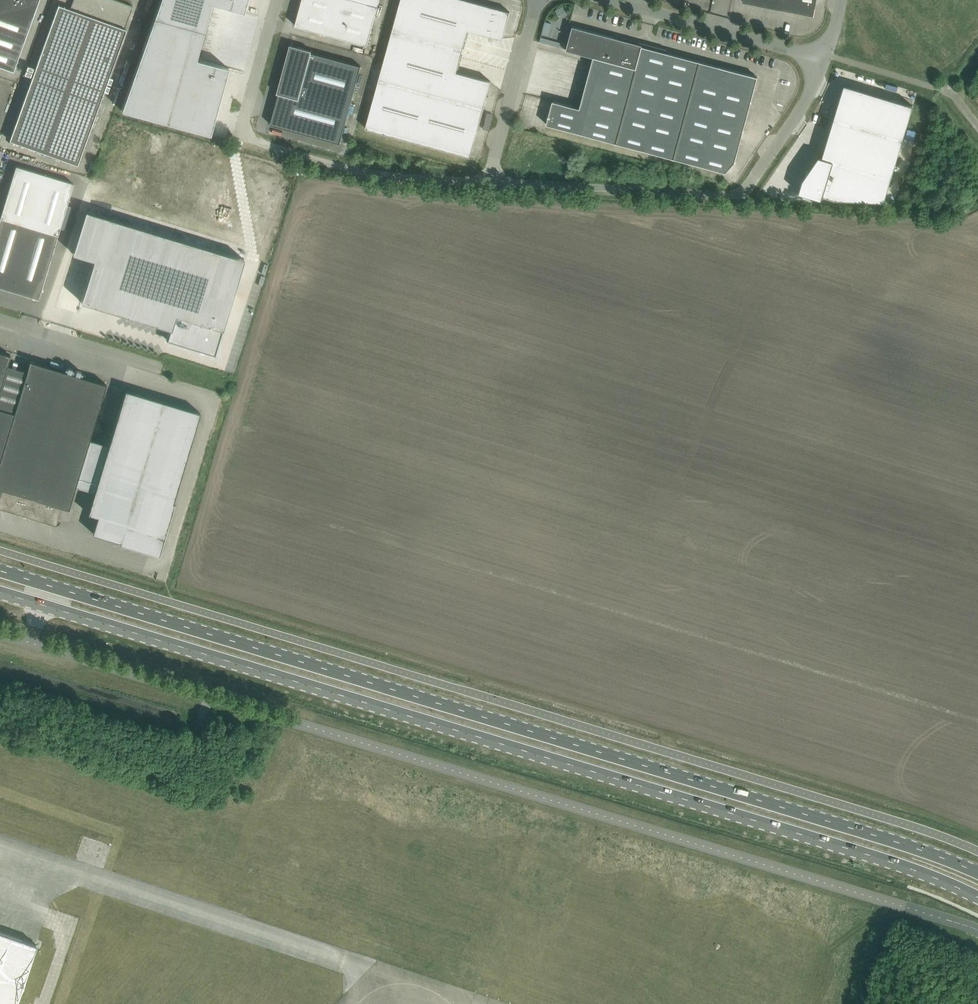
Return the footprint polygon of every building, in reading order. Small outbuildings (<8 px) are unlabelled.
[(24,39),(39,0),(0,0),(0,31),(24,39)] [(9,141),(77,165),(126,29),(124,29),(133,6),(115,0),(73,0),(70,9),(58,5),(9,141)] [(121,110),(210,135),(229,68),(196,59),(211,4),(244,13),(247,0),(160,0),(121,110)] [(295,25),(367,45),(380,0),(302,0),(295,25)] [(503,38),(510,12),(467,0),(401,0),(366,128),(470,157),(491,81),(457,72),(468,30),(503,39),(503,38)] [(796,12),(798,0),(771,0),(770,7),(796,12)] [(796,12),(814,15),(817,0),(798,0),(796,12)] [(553,101),(546,124),(726,172),(735,162),(751,100),(758,77),(719,66),(666,52),(667,49),(621,37),(621,39),(573,26),(566,50),(594,57),(580,108),(553,101)] [(24,39),(0,31),(0,66),(13,71),(24,39)] [(270,124),(340,143),(361,66),(311,53),(312,51),(290,45),(277,93),(279,94),(270,124)] [(802,179),(798,192),(821,199),(823,195),(834,199),(884,201),(913,105),(844,84),(822,157),(818,156),(802,179)] [(0,218),(0,287),(38,299),(39,299),(74,183),(16,166),(0,218)] [(86,208),(73,251),(93,258),(80,300),(170,329),(166,340),(214,355),(244,259),(86,208)] [(10,355),(0,352),(0,390),(10,355)] [(75,487),(90,440),(106,384),(30,361),(14,413),(0,409),(0,508),(1,509),(2,508),(48,522),(49,523),(50,522),(60,525),(61,525),(56,523),(61,507),(69,509),(75,487)] [(90,440),(75,487),(94,493),(88,513),(98,516),(93,533),(121,542),(120,543),(159,555),(175,503),(173,503),(200,413),(125,390),(109,445),(90,440)] [(36,943),(0,931),(0,1003),(15,1003),(36,943)]
